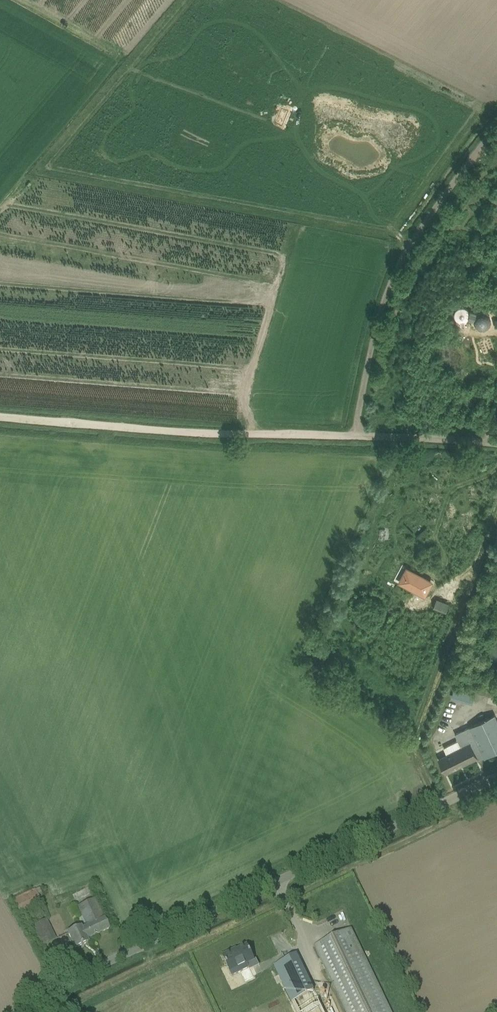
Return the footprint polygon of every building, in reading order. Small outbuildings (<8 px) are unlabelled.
[(473,316),(472,320),(475,320),(476,323),(477,326),(480,328),(483,329),(486,328),(489,326),(491,324),(492,321),(491,317),(490,315),(487,313),(484,312),(480,313),(478,314),(476,312),(473,316)] [(436,571),(435,571),(431,568),(418,563),(413,562),(412,562),(409,567),(408,572),(408,573),(409,573),(413,576),(426,581),(431,582),(432,582),(432,581),(435,577),(436,572),(436,571)] [(440,587),(437,595),(450,600),(453,592),(440,587)] [(447,612),(451,602),(438,597),(434,607),(447,612)] [(475,695),(454,689),(452,698),(473,703),(475,695)] [(440,757),(447,772),(477,757),(479,760),(485,757),(485,758),(496,751),(496,717),(496,714),(455,733),(458,740),(444,747),(447,753),(440,757)] [(41,903),(38,897),(42,895),(39,889),(35,890),(13,900),(19,913),(41,903)] [(81,927),(67,933),(75,949),(88,943),(86,940),(109,930),(95,899),(77,907),(86,927),(82,928),(81,927)] [(42,946),(55,940),(46,920),(33,926),(42,946)] [(314,947),(346,1011),(391,1011),(351,929),(314,947)] [(247,965),(255,961),(247,946),(233,953),(232,952),(222,957),(232,977),(249,968),(247,965)] [(274,966),(279,975),(300,964),(296,955),(274,966)]
